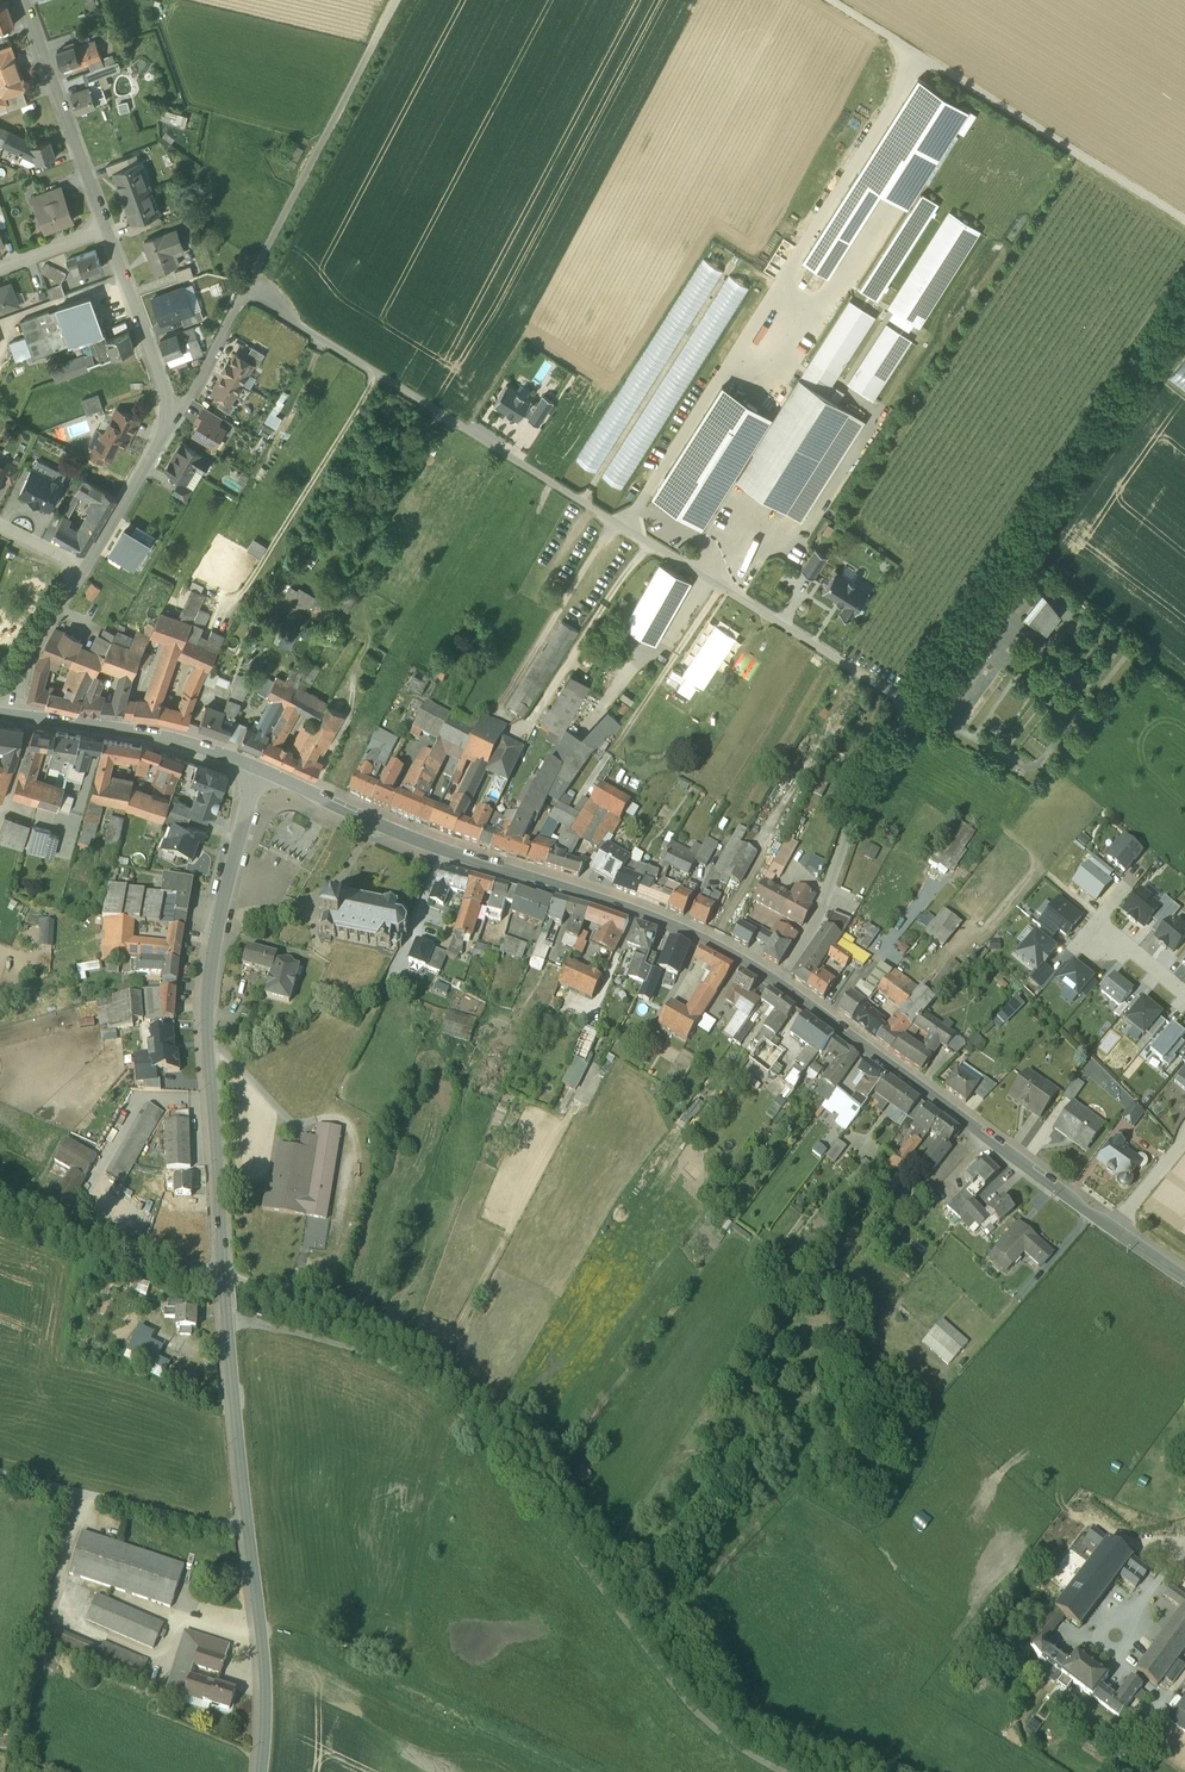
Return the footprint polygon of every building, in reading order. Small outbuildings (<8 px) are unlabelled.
[(1,30),(2,33),(7,31),(6,28),(15,24),(7,4),(0,6),(0,30),(1,30)] [(102,59),(96,41),(86,45),(93,62),(89,63),(92,71),(105,66),(102,59)] [(74,43),(65,46),(66,48),(57,52),(63,68),(74,64),(75,68),(89,63),(93,62),(86,45),(76,48),(74,43)] [(0,51),(0,78),(20,70),(11,46),(0,51)] [(115,62),(113,55),(102,59),(105,66),(115,62)] [(92,71),(84,73),(88,82),(100,78),(105,66),(92,71)] [(0,78),(0,106),(6,104),(7,104),(5,97),(23,90),(27,89),(20,70),(0,78)] [(919,80),(804,259),(828,274),(881,191),(906,207),(967,111),(919,80)] [(90,87),(72,94),(78,111),(89,107),(90,109),(97,106),(96,105),(106,101),(102,89),(92,93),(90,87)] [(23,90),(5,97),(7,104),(6,104),(8,110),(28,103),(23,90)] [(162,114),(159,123),(183,130),(187,115),(166,109),(165,115),(162,114)] [(11,132),(5,145),(11,148),(18,136),(11,132)] [(28,141),(18,136),(11,148),(22,153),(28,141)] [(51,140),(31,146),(36,160),(37,163),(56,156),(51,140)] [(28,141),(22,153),(24,154),(36,160),(31,146),(30,141),(28,141)] [(281,153),(279,158),(295,167),(304,150),(291,143),(285,155),(281,153)] [(36,160),(24,154),(20,162),(28,166),(37,163),(36,160)] [(128,158),(106,166),(109,175),(115,173),(115,172),(130,167),(130,166),(131,166),(128,158)] [(130,167),(115,172),(115,173),(124,198),(152,188),(142,162),(131,166),(130,166),(130,167)] [(58,188),(32,198),(35,207),(41,205),(41,204),(61,196),(58,188)] [(152,188),(124,198),(133,223),(134,223),(148,218),(148,219),(150,218),(161,214),(152,188)] [(61,196),(41,204),(41,205),(50,229),(74,220),(69,207),(66,208),(61,196)] [(919,327),(980,233),(950,214),(889,308),(919,327)] [(148,218),(134,223),(133,223),(128,225),(131,234),(153,226),(150,218),(148,219),(148,218)] [(164,235),(145,242),(156,273),(175,266),(170,252),(183,248),(177,231),(164,235)] [(900,234),(877,270),(890,278),(913,243),(900,234)] [(96,250),(67,260),(70,268),(72,267),(80,264),(83,272),(84,274),(102,267),(96,250)] [(600,473),(721,267),(702,256),(581,462),(600,473)] [(56,269),(47,264),(42,274),(51,278),(56,269)] [(80,264),(72,267),(75,275),(83,272),(80,264)] [(191,267),(176,272),(179,281),(194,276),(191,267)] [(66,274),(56,269),(51,278),(61,283),(66,274)] [(728,272),(606,477),(626,489),(748,284),(728,272)] [(37,275),(31,278),(36,287),(42,285),(37,275)] [(0,288),(0,311),(18,304),(11,284),(0,288)] [(63,284),(48,290),(51,299),(66,294),(63,284)] [(201,309),(191,284),(184,287),(193,312),(201,309)] [(184,287),(153,298),(162,323),(182,316),(193,312),(184,287)] [(84,315),(78,300),(60,307),(61,310),(70,335),(81,330),(84,339),(94,336),(106,332),(106,331),(105,332),(96,310),(84,315)] [(849,302),(812,360),(837,376),(874,318),(849,302)] [(201,309),(193,312),(182,316),(185,325),(204,318),(201,309)] [(49,310),(20,321),(26,336),(32,354),(34,357),(67,344),(68,344),(83,339),(83,340),(84,339),(81,330),(70,335),(61,310),(50,314),(49,310)] [(886,325),(849,383),(873,399),(910,341),(886,325)] [(194,327),(184,331),(185,335),(179,337),(181,342),(189,339),(197,336),(194,327)] [(184,330),(160,339),(167,357),(184,351),(181,342),(179,337),(185,335),(184,331),(184,330)] [(106,332),(94,336),(99,349),(91,352),(94,362),(134,347),(128,331),(109,338),(106,332)] [(26,336),(10,341),(17,359),(32,354),(26,336)] [(197,336),(189,339),(192,348),(191,349),(193,356),(201,354),(203,351),(197,336)] [(189,339),(181,342),(184,351),(191,349),(192,348),(189,339)] [(265,353),(253,345),(245,358),(254,363),(253,363),(258,366),(265,353)] [(184,351),(167,357),(170,365),(193,357),(191,349),(184,351)] [(91,352),(56,365),(61,379),(90,368),(88,364),(91,362),(92,363),(94,362),(91,352)] [(245,358),(236,352),(230,361),(228,360),(222,371),(224,372),(242,382),(253,363),(254,363),(245,358)] [(1181,362),(1166,380),(1184,395),(1184,366),(1181,362)] [(242,382),(224,372),(214,389),(224,395),(223,396),(231,401),(231,400),(242,382)] [(823,380),(811,372),(805,382),(817,390),(823,380)] [(799,379),(753,452),(754,453),(737,480),(786,511),(849,411),(837,403),(825,395),(817,390),(805,382),(799,379)] [(494,405),(519,420),(532,401),(507,385),(494,405)] [(843,393),(831,385),(825,395),(837,403),(843,393)] [(722,386),(666,475),(666,474),(653,495),(702,527),(715,506),(771,417),(722,386)] [(98,393),(82,399),(87,413),(103,407),(98,393)] [(543,395),(529,419),(539,426),(547,412),(552,414),(557,406),(553,403),(554,402),(543,395)] [(231,401),(223,396),(218,404),(231,412),(236,403),(231,400),(231,401)] [(285,417),(279,414),(286,400),(279,397),(266,421),(279,428),(285,417)] [(222,416),(204,406),(200,413),(218,423),(222,416)] [(849,411),(786,511),(801,521),(865,421),(849,411)] [(115,412),(105,432),(98,428),(90,445),(95,447),(91,456),(101,461),(106,452),(104,451),(108,443),(113,445),(115,441),(124,445),(130,432),(132,433),(138,420),(122,412),(121,415),(115,412)] [(218,423),(200,413),(198,416),(202,419),(194,432),(214,444),(225,427),(218,423)] [(261,433),(270,436),(274,426),(265,423),(261,433)] [(210,459),(182,442),(166,469),(187,481),(196,467),(198,468),(204,469),(210,459)] [(33,468),(63,482),(67,474),(37,459),(33,468)] [(20,467),(8,461),(6,466),(7,466),(2,477),(12,482),(20,467)] [(63,482),(33,468),(20,493),(30,498),(31,497),(40,501),(40,502),(40,503),(50,508),(63,482)] [(102,487),(85,477),(77,490),(82,492),(95,499),(102,487)] [(193,488),(180,480),(173,492),(186,500),(193,488)] [(107,490),(102,487),(95,499),(100,502),(107,490)] [(117,496),(107,490),(100,502),(95,499),(89,509),(93,511),(88,520),(99,527),(117,496)] [(76,492),(64,514),(68,516),(79,499),(80,495),(76,492)] [(68,516),(64,514),(58,523),(66,528),(72,518),(68,516)] [(82,530),(79,528),(76,533),(66,528),(58,523),(53,532),(84,550),(99,527),(88,520),(82,530)] [(155,537),(137,527),(133,533),(148,542),(147,544),(150,546),(155,537)] [(111,552),(133,566),(147,544),(148,542),(133,533),(126,529),(111,552)] [(8,549),(6,554),(13,557),(15,552),(8,549)] [(827,557),(815,549),(801,571),(813,579),(827,557)] [(692,582),(660,563),(624,626),(656,644),(692,582)] [(869,592),(836,571),(822,592),(844,606),(840,613),(849,619),(854,612),(856,613),(869,592)] [(307,614),(323,623),(337,601),(321,591),(318,596),(294,581),(283,599),(275,594),(269,606),(293,619),(302,605),(309,609),(307,614)] [(92,582),(84,594),(92,599),(100,587),(92,582)] [(193,589),(180,618),(192,623),(206,594),(193,589)] [(357,597),(345,589),(336,604),(348,611),(357,597)] [(1058,616),(1044,599),(1027,620),(1037,626),(1035,629),(1042,633),(1045,630),(1046,631),(1058,616)] [(168,614),(160,611),(155,624),(154,624),(150,633),(159,636),(168,614)] [(177,617),(168,614),(159,636),(182,645),(187,634),(192,623),(180,618),(177,617)] [(543,652),(557,661),(578,630),(564,621),(543,652)] [(155,624),(148,622),(144,631),(150,633),(154,624),(155,624)] [(276,641),(293,648),(299,634),(281,627),(276,641)] [(214,628),(209,640),(222,646),(227,634),(214,628)] [(342,636),(333,632),(333,633),(328,630),(325,635),(331,638),(328,644),(337,648),(342,636)] [(31,685),(41,687),(42,688),(49,664),(57,668),(61,659),(76,666),(78,666),(86,647),(78,644),(81,638),(67,631),(63,637),(52,633),(36,663),(31,685)] [(197,639),(187,634),(182,645),(178,654),(184,657),(189,659),(197,639)] [(112,639),(102,636),(95,650),(104,654),(112,639)] [(123,644),(112,639),(104,654),(103,656),(116,661),(123,644)] [(167,639),(150,689),(153,690),(164,694),(170,678),(178,654),(182,645),(167,639)] [(205,643),(196,663),(197,663),(208,669),(218,649),(205,643)] [(142,651),(123,644),(116,661),(113,669),(121,672),(132,676),(137,665),(142,651)] [(95,650),(86,647),(78,666),(76,666),(71,676),(90,682),(95,671),(96,671),(99,664),(103,656),(104,654),(95,650)] [(152,653),(143,649),(142,651),(137,665),(146,669),(152,653)] [(543,652),(518,691),(527,697),(534,702),(559,662),(557,661),(543,652)] [(178,654),(170,678),(175,680),(181,664),(182,664),(184,657),(178,654)] [(382,663),(369,655),(365,662),(378,670),(382,663)] [(116,661),(103,656),(99,664),(108,667),(113,669),(116,661)] [(312,662),(302,679),(311,684),(321,667),(312,662)] [(197,663),(185,691),(198,694),(204,678),(208,669),(197,663)] [(96,671),(85,695),(84,695),(78,710),(101,712),(105,700),(106,695),(98,693),(108,667),(99,664),(96,671)] [(294,666),(286,681),(296,686),(300,679),(299,678),(303,671),(294,666)] [(446,674),(438,669),(437,670),(432,667),(429,672),(434,676),(434,677),(442,682),(446,674)] [(121,672),(114,701),(105,700),(101,712),(122,714),(127,697),(133,676),(132,676),(121,672)] [(251,686),(258,690),(265,677),(258,672),(254,680),(251,686)] [(239,674),(235,684),(248,690),(251,686),(254,680),(239,674)] [(543,725),(562,736),(566,729),(558,725),(563,716),(571,720),(591,684),(572,674),(543,725)] [(90,682),(71,676),(69,682),(79,685),(80,684),(87,687),(90,682)] [(286,681),(277,676),(274,681),(265,677),(258,690),(274,699),(278,692),(289,698),(296,686),(286,681)] [(688,676),(679,690),(692,698),(701,684),(688,676)] [(79,685),(69,682),(66,688),(64,693),(50,690),(47,703),(77,710),(78,710),(84,695),(87,687),(80,684),(79,685)] [(248,690),(235,684),(231,694),(244,699),(248,690)] [(41,687),(31,685),(28,699),(47,703),(50,690),(40,688),(41,687)] [(66,688),(51,685),(50,690),(64,693),(66,688)] [(150,699),(127,697),(123,714),(157,718),(160,705),(164,694),(153,690),(150,699)] [(302,695),(295,690),(288,702),(296,706),(302,695)] [(319,699),(305,690),(302,695),(296,706),(299,708),(319,719),(327,705),(319,699)] [(178,710),(168,707),(165,720),(188,725),(194,702),(198,694),(185,691),(178,710)] [(289,698),(278,692),(274,699),(285,706),(287,701),(289,698)] [(527,697),(521,706),(528,711),(528,710),(534,702),(527,697)] [(229,698),(223,713),(206,707),(199,726),(228,737),(241,702),(229,698)] [(285,706),(274,699),(264,717),(275,724),(285,706)] [(287,701),(285,706),(275,724),(271,731),(276,734),(278,729),(284,733),(299,708),(288,702),(287,701)] [(521,706),(513,701),(508,709),(523,719),(528,711),(521,706)] [(444,711),(428,703),(410,733),(419,738),(422,733),(439,741),(452,716),(444,711)] [(630,707),(624,704),(620,712),(626,716),(630,707)] [(168,707),(160,705),(157,718),(165,720),(168,707)] [(319,719),(314,728),(331,738),(345,715),(327,705),(319,719)] [(479,727),(453,714),(452,716),(439,741),(436,747),(437,747),(434,753),(443,756),(444,755),(452,759),(461,763),(463,758),(465,756),(465,755),(479,727)] [(611,714),(587,740),(598,747),(621,724),(611,714)] [(571,720),(563,716),(558,725),(566,729),(571,731),(575,723),(571,720)] [(259,727),(254,725),(252,728),(247,726),(240,742),(259,751),(275,724),(264,717),(259,727)] [(492,722),(483,718),(479,727),(465,755),(478,761),(488,766),(489,766),(507,728),(493,720),(492,722)] [(13,726),(4,724),(1,737),(1,741),(10,743),(11,738),(13,726)] [(25,728),(13,726),(11,738),(10,743),(8,747),(19,749),(22,741),(25,728)] [(34,727),(24,758),(37,762),(42,744),(45,745),(54,746),(56,731),(34,727)] [(311,732),(303,728),(300,734),(307,738),(311,732)] [(331,738),(314,728),(311,732),(307,738),(304,744),(317,751),(319,747),(324,750),(331,738)] [(276,734),(271,731),(260,751),(292,766),(298,756),(290,752),(292,749),(285,745),(285,746),(279,743),(284,733),(278,729),(276,734)] [(562,736),(549,761),(562,768),(578,735),(571,731),(566,729),(562,736)] [(81,735),(56,731),(54,746),(53,749),(60,751),(59,752),(66,754),(71,755),(70,759),(71,760),(74,760),(81,735)] [(307,738),(300,734),(294,745),(302,749),(304,744),(307,738)] [(104,739),(81,735),(74,760),(74,761),(86,765),(91,747),(102,749),(104,739)] [(587,740),(578,735),(562,768),(556,780),(570,788),(598,747),(587,740)] [(142,745),(104,739),(102,749),(97,768),(110,771),(113,757),(118,758),(119,753),(139,756),(142,745)] [(502,740),(487,771),(486,771),(486,772),(508,782),(523,750),(502,740)] [(298,756),(292,766),(323,781),(327,771),(319,767),(322,760),(314,756),(317,751),(304,744),(302,749),(298,756)] [(153,749),(142,745),(139,756),(136,771),(144,773),(149,758),(153,749)] [(302,749),(294,745),(292,749),(290,752),(298,756),(302,749)] [(371,746),(349,793),(372,803),(381,787),(368,781),(374,769),(373,769),(381,751),(371,746)] [(395,759),(393,764),(397,767),(406,748),(402,746),(400,751),(395,759)] [(19,749),(8,747),(6,754),(16,758),(19,749)] [(400,751),(394,748),(390,756),(392,757),(395,759),(400,751)] [(66,754),(59,752),(60,751),(53,749),(49,763),(62,766),(66,754)] [(184,760),(153,749),(149,758),(163,764),(157,781),(160,783),(159,786),(155,784),(151,794),(170,800),(173,789),(184,760)] [(405,789),(405,790),(415,794),(424,775),(422,774),(433,755),(426,751),(418,761),(405,789)] [(433,755),(422,774),(424,775),(433,778),(441,759),(443,756),(434,753),(433,755)] [(16,758),(6,754),(3,761),(14,765),(16,758)] [(452,759),(444,755),(443,756),(441,759),(450,763),(452,759)] [(37,762),(24,758),(19,773),(33,778),(37,762)] [(461,763),(457,771),(462,773),(465,767),(466,760),(463,758),(461,763)] [(0,759),(0,798),(2,799),(14,765),(3,761),(0,759)] [(74,760),(71,760),(67,776),(82,780),(86,765),(74,761),(74,760)] [(488,766),(478,761),(472,774),(482,780),(486,772),(486,771),(488,766)] [(540,779),(535,790),(528,787),(520,801),(517,807),(523,810),(538,818),(556,781),(556,780),(562,768),(549,761),(540,779)] [(381,787),(372,803),(391,811),(396,799),(389,795),(402,770),(397,767),(393,764),(391,767),(381,787)] [(228,776),(198,765),(196,772),(195,773),(195,774),(193,781),(202,784),(193,806),(193,807),(211,814),(214,815),(228,776)] [(110,771),(97,768),(96,775),(96,776),(108,778),(108,775),(110,771)] [(33,778),(19,773),(13,793),(37,800),(43,781),(33,778)] [(472,774),(459,798),(470,804),(482,780),(472,774)] [(108,778),(96,776),(93,785),(91,793),(90,797),(103,799),(112,801),(117,778),(108,775),(108,778)] [(415,794),(405,790),(405,789),(402,788),(398,795),(396,799),(391,811),(429,827),(436,811),(428,808),(429,807),(423,805),(426,800),(423,799),(433,778),(424,775),(415,794)] [(133,782),(117,778),(112,801),(127,804),(131,787),(133,782)] [(64,787),(43,781),(37,800),(57,807),(58,805),(63,791),(63,788),(64,787)] [(610,790),(601,785),(590,803),(580,817),(572,832),(570,836),(578,839),(580,841),(599,808),(599,809),(610,790)] [(143,791),(131,787),(127,804),(126,806),(138,810),(143,791)] [(610,790),(599,809),(599,808),(580,841),(590,846),(600,829),(619,796),(610,790)] [(74,795),(63,791),(58,805),(69,809),(74,795)] [(151,794),(143,791),(138,810),(150,814),(163,819),(167,807),(170,800),(151,794)] [(813,793),(804,810),(813,814),(821,797),(813,793)] [(619,796),(600,829),(608,834),(612,836),(631,803),(619,796)] [(103,799),(90,797),(85,815),(97,819),(103,799)] [(193,806),(171,798),(170,800),(168,807),(191,816),(208,822),(211,814),(193,807),(193,806)] [(450,817),(436,811),(429,827),(454,837),(462,822),(462,821),(470,804),(459,798),(450,817)] [(558,804),(550,820),(559,825),(567,809),(558,804)] [(168,807),(167,807),(163,819),(177,823),(178,822),(187,825),(191,816),(168,807)] [(480,809),(473,826),(472,825),(469,831),(467,830),(469,825),(462,821),(462,822),(454,837),(479,846),(488,826),(493,815),(480,809)] [(580,817),(567,809),(559,825),(572,832),(580,817)] [(515,826),(508,840),(498,835),(491,850),(527,862),(533,851),(520,845),(533,819),(536,820),(538,818),(523,810),(519,818),(515,826)] [(125,814),(113,811),(106,840),(118,843),(125,814)] [(519,818),(508,813),(504,822),(515,826),(519,818)] [(13,817),(5,814),(1,826),(9,829),(11,823),(13,817)] [(163,819),(150,814),(148,821),(161,826),(163,819)] [(97,819),(85,815),(81,830),(91,833),(95,834),(99,820),(97,819)] [(959,821),(929,864),(945,875),(975,832),(959,821)] [(187,825),(178,822),(177,823),(166,854),(193,863),(200,844),(202,845),(207,833),(187,825)] [(500,832),(488,826),(479,846),(491,850),(498,835),(508,840),(515,826),(504,822),(500,832)] [(11,823),(9,829),(1,826),(0,829),(0,840),(23,848),(29,830),(11,823)] [(52,829),(34,824),(27,848),(45,853),(52,829)] [(732,840),(740,844),(748,829),(741,825),(732,840)] [(608,834),(600,829),(590,846),(590,847),(592,848),(592,850),(596,852),(602,843),(608,834)] [(91,833),(81,830),(77,846),(88,849),(91,833)] [(570,836),(563,833),(556,848),(555,850),(566,855),(569,856),(574,847),(578,839),(570,836)] [(789,835),(769,872),(776,876),(780,878),(798,844),(793,841),(795,838),(789,835)] [(703,847),(712,853),(718,842),(709,836),(703,847)] [(1123,839),(1108,857),(1125,871),(1140,853),(1123,839)] [(732,840),(715,871),(723,875),(740,844),(732,840)] [(556,848),(537,842),(533,851),(527,862),(546,868),(555,850),(556,848)] [(698,856),(671,842),(666,851),(669,853),(693,864),(694,861),(698,856)] [(882,847),(871,842),(865,854),(876,859),(882,847)] [(596,852),(594,855),(601,859),(608,846),(602,843),(596,852)] [(757,853),(740,844),(723,875),(726,877),(730,879),(740,884),(757,853)] [(630,859),(608,846),(601,859),(594,870),(616,884),(622,873),(629,861),(630,859)] [(698,856),(694,861),(706,868),(714,854),(712,853),(703,847),(698,856)] [(630,859),(629,861),(639,866),(644,855),(635,849),(630,859)] [(566,855),(555,850),(546,868),(572,876),(578,865),(563,861),(566,855)] [(666,851),(664,850),(660,858),(665,861),(669,853),(666,851)] [(693,864),(669,853),(665,861),(664,865),(669,868),(688,877),(696,865),(693,864)] [(823,872),(826,860),(813,856),(809,867),(823,872)] [(581,859),(578,865),(586,868),(588,864),(581,859)] [(1113,872),(1097,859),(1092,866),(1107,879),(1113,872)] [(639,867),(639,866),(629,861),(622,873),(635,878),(639,867)] [(1111,882),(1107,879),(1092,866),(1089,864),(1073,882),(1095,901),(1111,882)] [(578,865),(572,876),(579,878),(586,868),(578,865)] [(669,868),(664,865),(661,872),(666,875),(669,868)] [(91,870),(75,866),(71,881),(88,885),(91,870)] [(635,878),(629,895),(636,897),(643,881),(655,886),(660,875),(639,867),(635,878)] [(450,892),(455,894),(461,875),(443,870),(430,902),(444,907),(450,892)] [(776,876),(769,872),(763,883),(770,886),(776,876)] [(616,884),(613,889),(629,895),(635,878),(622,873),(616,884)] [(455,894),(466,897),(472,878),(461,875),(455,894)] [(193,881),(164,876),(161,896),(177,898),(175,913),(176,913),(187,915),(188,915),(193,881)] [(496,885),(472,878),(466,897),(462,910),(468,912),(469,907),(480,909),(484,897),(492,899),(496,885)] [(675,899),(653,890),(655,886),(643,881),(636,897),(667,910),(675,899)] [(770,886),(763,883),(754,900),(782,916),(792,898),(770,886)] [(518,891),(496,885),(492,899),(485,921),(501,923),(505,906),(513,908),(518,891)] [(696,888),(689,885),(685,895),(692,898),(696,888)] [(161,896),(109,886),(103,917),(107,918),(139,922),(145,923),(146,921),(152,922),(159,923),(159,925),(173,928),(174,927),(176,913),(175,913),(177,898),(161,896)] [(792,898),(782,916),(801,927),(810,909),(808,908),(814,897),(803,891),(803,892),(797,888),(792,898)] [(553,904),(518,891),(513,908),(511,917),(543,930),(547,921),(553,904)] [(685,895),(679,892),(675,899),(667,910),(684,917),(692,899),(685,895)] [(1144,927),(1151,919),(1160,908),(1157,906),(1141,892),(1124,911),(1130,916),(1129,918),(1135,924),(1137,922),(1144,927)] [(711,896),(703,893),(699,903),(707,906),(711,896)] [(374,906),(366,904),(367,903),(365,902),(364,904),(356,902),(357,901),(355,899),(353,902),(344,900),(345,898),(344,896),(342,897),(332,895),(331,894),(329,895),(330,897),(328,908),(326,907),(324,919),(321,918),(320,924),(325,925),(322,936),(321,937),(322,938),(323,937),(333,940),(334,941),(336,940),(335,939),(336,938),(346,940),(346,942),(348,943),(348,941),(357,942),(356,944),(358,945),(359,943),(367,945),(366,946),(368,947),(369,945),(377,947),(376,948),(375,948),(376,950),(379,949),(389,951),(390,953),(392,952),(391,950),(391,949),(396,951),(397,952),(399,951),(399,949),(400,949),(402,949),(403,948),(401,947),(402,944),(404,943),(403,942),(401,942),(400,940),(404,937),(407,939),(407,937),(406,934),(406,930),(409,930),(409,927),(406,928),(403,923),(405,922),(407,923),(408,921),(406,921),(407,918),(409,919),(409,916),(407,916),(405,914),(406,912),(404,911),(404,912),(398,911),(399,910),(400,909),(399,907),(397,909),(387,907),(386,905),(384,906),(385,907),(384,908),(376,906),(377,905),(375,904),(374,906)] [(699,903),(698,902),(690,920),(706,928),(714,910),(715,910),(720,900),(711,896),(707,906),(699,903)] [(1165,896),(1157,906),(1160,908),(1151,919),(1157,924),(1173,903),(1165,896)] [(553,904),(547,921),(553,923),(562,927),(566,916),(570,904),(555,900),(553,904)] [(1059,900),(1044,918),(1059,931),(1066,936),(1081,918),(1059,900)] [(1181,909),(1173,903),(1157,924),(1151,931),(1157,936),(1170,921),(1181,909)] [(591,910),(570,904),(566,916),(573,920),(566,938),(578,943),(581,934),(585,925),(591,910)] [(469,907),(468,912),(462,910),(455,935),(456,935),(466,939),(471,940),(480,909),(469,907)] [(628,924),(591,910),(585,925),(609,934),(605,942),(617,948),(622,936),(623,937),(628,924)] [(962,924),(944,910),(933,923),(951,937),(962,924)] [(825,928),(840,938),(851,920),(832,912),(830,921),(825,928)] [(187,915),(176,913),(174,927),(184,929),(187,915)] [(132,921),(107,918),(105,932),(106,932),(105,942),(103,942),(103,963),(112,960),(125,959),(126,949),(131,949),(132,944),(132,942),(132,932),(132,921)] [(1053,938),(1059,931),(1044,918),(1043,918),(1037,925),(1053,938)] [(761,930),(744,920),(741,926),(757,936),(761,930)] [(152,922),(146,921),(145,923),(139,922),(139,928),(151,930),(152,922)] [(547,921),(543,930),(538,942),(545,944),(553,923),(547,921)] [(1170,921),(1157,936),(1156,938),(1161,943),(1160,944),(1166,950),(1168,948),(1173,952),(1184,938),(1184,934),(1183,932),(1184,929),(1176,922),(1174,925),(1170,921)] [(933,923),(923,936),(944,948),(951,937),(933,923)] [(657,934),(636,926),(628,948),(638,952),(633,967),(636,968),(643,971),(648,957),(649,956),(657,934)] [(757,936),(741,926),(733,941),(749,950),(755,940),(757,936)] [(170,947),(149,945),(148,958),(180,961),(183,939),(184,929),(174,927),(173,928),(170,947)] [(797,937),(780,928),(774,937),(774,938),(774,939),(769,948),(762,958),(778,968),(797,937)] [(820,939),(792,979),(807,989),(815,976),(828,957),(834,948),(840,938),(825,928),(820,939)] [(52,931),(43,930),(42,944),(51,945),(52,931)] [(774,937),(761,930),(757,936),(755,940),(769,948),(774,939),(774,938),(774,937)] [(586,936),(581,934),(578,943),(583,945),(586,936)] [(466,939),(456,935),(452,944),(462,948),(466,939)] [(1014,955),(1036,974),(1042,967),(1043,965),(1045,966),(1050,960),(1049,959),(1055,951),(1036,935),(1024,948),(1022,946),(1014,955)] [(526,944),(506,937),(501,954),(521,960),(526,944)] [(545,944),(538,942),(532,960),(544,965),(549,950),(551,946),(545,944)] [(617,948),(605,942),(602,949),(614,954),(617,948)] [(906,942),(900,950),(906,955),(912,948),(906,942)] [(583,945),(578,943),(575,950),(582,952),(585,946),(583,945)] [(660,971),(678,978),(689,950),(671,943),(660,971)] [(149,945),(132,944),(131,949),(126,949),(125,959),(140,957),(148,958),(149,945)] [(434,950),(417,944),(409,964),(426,970),(426,969),(440,975),(448,956),(447,956),(434,950)] [(462,948),(452,944),(447,956),(448,956),(458,959),(459,956),(462,957),(462,948)] [(501,954),(477,946),(473,959),(497,967),(501,954)] [(864,956),(850,946),(844,956),(851,961),(858,965),(864,956)] [(844,956),(834,948),(828,957),(845,969),(851,961),(844,956)] [(278,957),(247,949),(243,966),(244,967),(253,969),(272,974),(273,975),(276,962),(278,957)] [(590,976),(590,977),(602,982),(614,954),(602,949),(600,953),(590,976)] [(709,971),(726,980),(726,981),(734,969),(701,951),(694,963),(709,971)] [(648,957),(643,971),(636,968),(631,981),(643,986),(646,987),(651,972),(646,970),(649,958),(649,956),(648,957)] [(544,965),(532,960),(529,968),(541,973),(542,972),(541,972),(544,965)] [(141,961),(128,961),(121,962),(122,975),(140,976),(141,961)] [(165,962),(141,961),(140,976),(150,976),(150,974),(164,974),(164,983),(177,983),(179,963),(165,962)] [(281,964),(276,962),(273,975),(272,974),(270,981),(267,990),(268,991),(266,998),(289,1004),(293,991),(294,991),(296,982),(295,982),(299,969),(294,967),(291,962),(287,961),(281,964)] [(121,962),(103,965),(104,975),(122,975),(121,962)] [(92,964),(78,967),(79,975),(93,972),(92,964)] [(1070,970),(1059,983),(1077,998),(1081,993),(1092,980),(1074,965),(1070,970)] [(586,974),(568,966),(553,1000),(554,1001),(561,1004),(567,991),(576,995),(586,974)] [(1059,983),(1070,970),(1065,966),(1055,977),(1054,979),(1059,983)] [(891,974),(880,967),(873,975),(884,983),(891,974)] [(957,975),(948,967),(936,981),(945,989),(957,975)] [(1054,979),(1055,977),(1042,967),(1036,974),(1030,981),(1043,992),(1054,979)] [(726,980),(709,971),(706,976),(712,979),(706,988),(704,987),(704,988),(703,990),(688,1014),(680,1009),(671,1005),(659,1026),(667,1031),(675,1035),(687,1042),(695,1031),(696,1029),(701,1021),(704,1017),(716,997),(726,980)] [(905,980),(893,971),(884,983),(878,990),(889,1000),(905,980)] [(661,976),(651,972),(646,987),(643,986),(638,999),(649,1004),(661,976)] [(590,976),(586,974),(576,995),(592,1002),(602,982),(590,977),(590,976)] [(758,984),(742,974),(733,987),(735,988),(743,994),(749,998),(750,997),(758,984)] [(820,975),(818,979),(815,976),(807,989),(824,1001),(834,985),(820,975)] [(873,975),(862,991),(872,998),(878,990),(884,983),(873,975)] [(706,976),(705,978),(706,979),(701,986),(704,988),(704,987),(706,988),(712,979),(706,976)] [(1132,992),(1114,977),(1101,991),(1119,1007),(1123,1002),(1132,992)] [(905,980),(889,1000),(896,1005),(903,1011),(898,1017),(912,1028),(923,1015),(935,1001),(922,989),(920,991),(905,980)] [(1097,985),(1092,980),(1081,993),(1087,998),(1097,985)] [(463,987),(454,984),(452,989),(461,994),(463,987)] [(862,991),(858,987),(852,996),(866,1005),(866,1004),(871,999),(872,998),(862,991)] [(749,998),(743,994),(735,988),(725,1003),(734,1009),(738,1013),(749,1020),(761,1004),(750,997),(749,998)] [(136,996),(123,998),(98,1003),(99,1012),(106,1010),(122,1007),(122,1006),(142,1004),(143,1004),(147,1004),(146,992),(140,992),(140,996),(136,996)] [(176,992),(146,992),(147,1004),(163,1004),(163,1020),(174,1021),(176,992)] [(795,1010),(769,992),(761,1004),(775,1014),(769,1021),(781,1030),(795,1010)] [(851,995),(838,1012),(852,1022),(853,1021),(864,1006),(866,1005),(852,996),(851,995)] [(1129,1007),(1132,1010),(1141,998),(1138,996),(1129,1007)] [(997,1018),(1005,1026),(1025,1006),(1017,998),(997,1018)] [(1147,1032),(1160,1016),(1162,1014),(1142,998),(1141,998),(1132,1010),(1127,1016),(1147,1032)] [(561,1004),(554,1001),(550,1009),(557,1012),(561,1004)] [(1129,1007),(1123,1002),(1119,1007),(1114,1013),(1120,1018),(1129,1007)] [(122,1006),(122,1007),(106,1010),(107,1018),(142,1013),(142,1004),(122,1006)] [(775,1014),(761,1004),(749,1020),(740,1034),(755,1044),(759,1038),(769,1021),(775,1014)] [(883,1021),(864,1006),(853,1021),(872,1036),(880,1026),(883,1021)] [(257,1013),(243,1009),(239,1022),(253,1026),(257,1013)] [(477,1021),(448,1012),(441,1035),(470,1044),(477,1021)] [(142,1013),(107,1018),(108,1031),(134,1028),(133,1024),(144,1022),(142,1013)] [(738,1013),(724,1036),(733,1043),(740,1034),(749,1020),(738,1013)] [(912,1028),(891,1052),(925,1076),(926,1074),(923,1072),(941,1046),(951,1053),(960,1041),(923,1015),(912,1028)] [(1147,1032),(1154,1037),(1167,1021),(1160,1016),(1147,1032)] [(716,1024),(704,1017),(701,1021),(696,1029),(708,1037),(716,1024)] [(885,1031),(877,1041),(891,1052),(912,1028),(898,1017),(885,1031)] [(834,1039),(805,1018),(791,1037),(808,1050),(810,1048),(821,1056),(824,1053),(827,1047),(834,1039)] [(163,1020),(155,1021),(156,1031),(173,1029),(175,1029),(174,1021),(163,1020)] [(781,1030),(769,1021),(759,1038),(764,1041),(770,1045),(774,1040),(781,1030)] [(877,1041),(885,1031),(880,1026),(872,1036),(877,1041)] [(1169,1068),(1176,1059),(1174,1057),(1184,1044),(1181,1041),(1184,1036),(1173,1026),(1150,1053),(1169,1068)] [(599,1033),(585,1027),(565,1075),(580,1081),(599,1033)] [(156,1031),(152,1031),(153,1043),(156,1071),(167,1070),(168,1072),(167,1072),(167,1073),(180,1072),(180,1071),(178,1054),(178,1053),(173,1053),(173,1043),(174,1042),(174,1041),(173,1030),(173,1029),(156,1031)] [(764,1041),(759,1038),(755,1044),(759,1047),(764,1041)] [(834,1039),(827,1047),(834,1052),(841,1044),(834,1039)] [(780,1044),(774,1040),(770,1045),(776,1050),(780,1044)] [(770,1045),(764,1041),(759,1047),(749,1061),(769,1077),(770,1075),(777,1066),(784,1056),(776,1050),(773,1054),(767,1050),(770,1045)] [(967,1045),(960,1041),(951,1053),(957,1056),(967,1045)] [(150,1055),(135,1056),(137,1083),(144,1083),(157,1081),(156,1071),(153,1043),(149,1043),(150,1055)] [(740,1047),(733,1043),(729,1049),(736,1055),(740,1047)] [(859,1057),(841,1044),(834,1052),(841,1057),(829,1075),(841,1083),(842,1081),(859,1057)] [(776,1050),(770,1045),(767,1050),(773,1054),(776,1050)] [(797,1066),(795,1068),(804,1075),(812,1065),(803,1058),(797,1066)] [(769,1077),(749,1061),(743,1070),(751,1076),(763,1085),(769,1077)] [(887,1077),(866,1063),(858,1074),(863,1078),(863,1079),(866,1081),(877,1088),(878,1089),(887,1077)] [(783,1070),(777,1066),(770,1075),(776,1080),(783,1070)] [(795,1068),(783,1085),(794,1093),(800,1085),(798,1084),(804,1075),(795,1068)] [(751,1076),(743,1070),(738,1077),(758,1092),(762,1087),(751,1079),(751,1076)] [(978,1087),(957,1072),(945,1089),(966,1103),(978,1087)] [(1059,1093),(1028,1073),(1011,1099),(1041,1120),(1059,1093)] [(841,1083),(829,1075),(824,1085),(836,1093),(838,1090),(836,1089),(841,1083)] [(878,1089),(874,1095),(890,1107),(903,1090),(887,1077),(878,1089)] [(1180,1077),(1175,1082),(1184,1090),(1184,1081),(1180,1077)] [(1075,1080),(1063,1097),(1071,1102),(1083,1086),(1075,1080)] [(157,1081),(144,1083),(144,1090),(161,1091),(160,1081),(157,1081)] [(841,1083),(836,1089),(838,1090),(844,1095),(848,1089),(848,1085),(842,1081),(841,1083)] [(866,1081),(851,1102),(862,1110),(877,1088),(866,1081)] [(824,1085),(817,1095),(828,1103),(832,1097),(836,1093),(824,1085)] [(903,1090),(890,1107),(907,1119),(920,1101),(903,1090)] [(828,1103),(826,1107),(834,1112),(840,1103),(832,1097),(828,1103)] [(786,1104),(779,1098),(775,1103),(782,1109),(786,1104)] [(851,1102),(845,1098),(840,1103),(846,1109),(841,1117),(851,1124),(862,1110),(851,1102)] [(942,1118),(920,1101),(907,1119),(920,1128),(917,1132),(919,1134),(915,1140),(922,1144),(931,1132),(942,1118)] [(146,1104),(106,1174),(128,1187),(134,1176),(129,1173),(163,1113),(146,1104)] [(1104,1126),(1073,1104),(1054,1130),(1067,1139),(1069,1136),(1087,1149),(1104,1126)] [(1144,1115),(1130,1105),(1121,1118),(1134,1128),(1144,1115)] [(824,1108),(796,1143),(805,1150),(833,1113),(824,1108)] [(189,1112),(174,1113),(174,1122),(189,1122),(189,1112)] [(684,1115),(675,1126),(683,1132),(691,1120),(684,1115)] [(851,1124),(841,1117),(835,1124),(846,1131),(851,1124)] [(959,1131),(942,1118),(931,1132),(936,1137),(941,1140),(947,1146),(953,1139),(955,1140),(960,1134),(958,1133),(959,1131)] [(174,1122),(166,1123),(167,1170),(190,1170),(189,1122),(174,1122)] [(341,1130),(320,1126),(318,1139),(319,1139),(306,1216),(326,1220),(341,1130)] [(895,1136),(887,1148),(894,1153),(902,1141),(895,1136)] [(303,1137),(301,1149),(279,1146),(274,1178),(273,1185),(267,1184),(263,1209),(306,1216),(319,1139),(318,1139),(303,1137)] [(97,1157),(67,1140),(55,1162),(73,1172),(85,1179),(97,1157)] [(922,1144),(915,1140),(911,1145),(917,1150),(922,1144)] [(947,1146),(941,1140),(939,1143),(933,1151),(943,1159),(949,1150),(946,1147),(947,1146)] [(819,1142),(812,1150),(823,1158),(829,1150),(819,1142)] [(838,1142),(825,1158),(835,1165),(847,1149),(838,1142)] [(1124,1152),(1113,1144),(1098,1164),(1119,1180),(1119,1182),(1118,1183),(1119,1186),(1120,1187),(1121,1189),(1122,1189),(1123,1190),(1124,1190),(1126,1191),(1127,1191),(1129,1190),(1130,1189),(1131,1188),(1132,1187),(1133,1186),(1133,1185),(1133,1183),(1133,1182),(1133,1181),(1132,1179),(1130,1177),(1136,1169),(1140,1163),(1134,1159),(1124,1152)] [(911,1145),(902,1158),(899,1157),(898,1159),(905,1165),(909,1160),(917,1150),(911,1145)] [(943,1159),(933,1151),(922,1165),(932,1172),(943,1159)] [(1143,1156),(1142,1156),(1140,1156),(1139,1156),(1138,1156),(1136,1157),(1134,1159),(1140,1163),(1136,1169),(1137,1170),(1139,1171),(1141,1171),(1143,1170),(1144,1170),(1145,1169),(1147,1167),(1148,1166),(1148,1165),(1148,1163),(1148,1161),(1147,1160),(1147,1159),(1146,1158),(1144,1157),(1143,1156)] [(905,1165),(903,1167),(910,1172),(915,1165),(909,1160),(905,1165)] [(985,1160),(978,1168),(976,1166),(969,1173),(970,1175),(966,1180),(971,1185),(966,1190),(975,1200),(1000,1175),(985,1160)] [(874,1168),(865,1162),(853,1177),(862,1184),(874,1168)] [(896,1177),(889,1185),(895,1190),(910,1172),(903,1167),(899,1172),(896,1177)] [(85,1179),(73,1172),(55,1202),(69,1210),(87,1180),(85,1179)] [(191,1180),(168,1181),(168,1190),(173,1189),(173,1195),(176,1195),(176,1197),(191,1197),(191,1180)] [(966,1190),(947,1209),(961,1220),(967,1214),(964,1210),(973,1201),(975,1200),(966,1190)] [(994,1204),(988,1210),(984,1214),(985,1215),(975,1223),(981,1229),(994,1218),(1000,1225),(1015,1212),(1003,1199),(996,1206),(994,1204)] [(984,1214),(973,1201),(964,1210),(967,1214),(975,1223),(985,1215),(984,1214)] [(1052,1255),(1018,1224),(1007,1236),(1014,1243),(1003,1255),(1013,1264),(1024,1252),(1041,1267),(1052,1255)] [(160,1294),(114,1280),(110,1292),(156,1306),(160,1294)] [(197,1311),(165,1310),(165,1319),(177,1319),(177,1329),(197,1329),(197,1311)] [(968,1344),(943,1321),(929,1335),(955,1359),(968,1344)] [(144,1329),(129,1355),(188,1387),(199,1368),(169,1352),(173,1345),(144,1329)] [(578,1478),(587,1487),(597,1476),(587,1468),(578,1478)] [(1108,1540),(1094,1529),(1074,1555),(1088,1566),(1108,1540)] [(185,1566),(83,1533),(69,1575),(171,1608),(185,1566)] [(1132,1557),(1108,1539),(1108,1540),(1088,1566),(1055,1609),(1063,1615),(1079,1627),(1118,1576),(1119,1575),(1132,1557)] [(1132,1557),(1119,1575),(1135,1588),(1149,1570),(1132,1557)] [(1171,1586),(1164,1595),(1181,1609),(1137,1671),(1157,1687),(1184,1648),(1184,1597),(1171,1586)] [(164,1625),(97,1596),(87,1620),(153,1649),(156,1644),(162,1630),(164,1625)] [(1055,1609),(1027,1645),(1033,1651),(1041,1643),(1063,1615),(1055,1609)] [(166,1632),(162,1630),(156,1644),(160,1646),(166,1632)] [(185,1632),(168,1687),(167,1688),(185,1693),(191,1676),(191,1677),(195,1665),(194,1664),(198,1651),(203,1638),(185,1632)] [(230,1647),(203,1638),(198,1651),(226,1660),(230,1647)] [(148,1661),(104,1642),(100,1650),(94,1663),(139,1683),(148,1661)] [(1108,1678),(1077,1654),(1070,1664),(1052,1649),(1051,1652),(1041,1643),(1033,1651),(1041,1661),(1063,1677),(1057,1685),(1066,1693),(1072,1684),(1119,1719),(1142,1687),(1131,1679),(1117,1699),(1101,1687),(1108,1678)] [(226,1660),(198,1651),(194,1664),(195,1665),(221,1675),(226,1660)] [(191,1677),(191,1676),(185,1693),(184,1696),(211,1705),(216,1687),(191,1677)] [(235,1692),(217,1686),(211,1705),(229,1711),(235,1692)] [(1168,1721),(1184,1733),(1184,1698),(1168,1721)]
